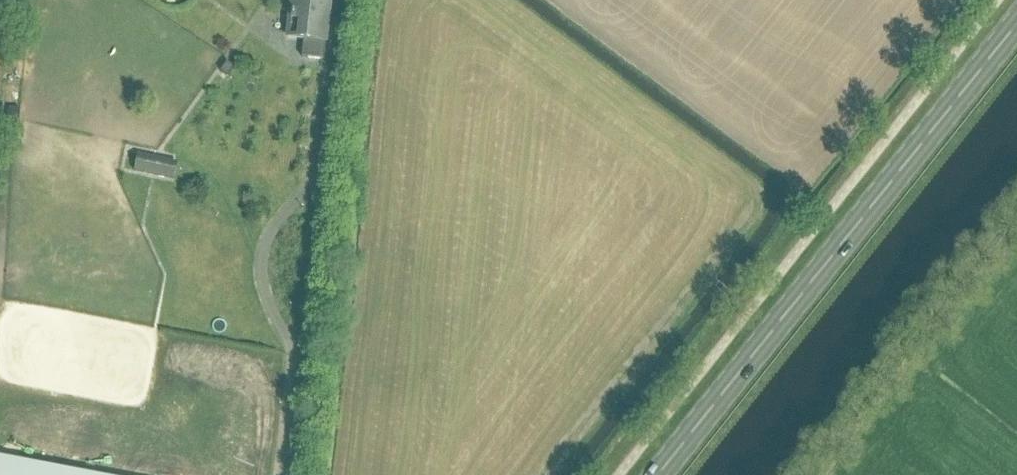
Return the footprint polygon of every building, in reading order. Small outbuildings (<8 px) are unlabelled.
[(291,13),(290,13),(289,19),(290,19),(288,38),(304,40),(302,57),(324,60),(325,52),(331,0),(292,0),(291,13)] [(227,63),(220,72),(222,73),(225,75),(227,77),(234,68),(227,63)] [(173,180),(177,164),(138,156),(134,172),(173,180)] [(0,463),(0,474),(67,474),(0,463)]
